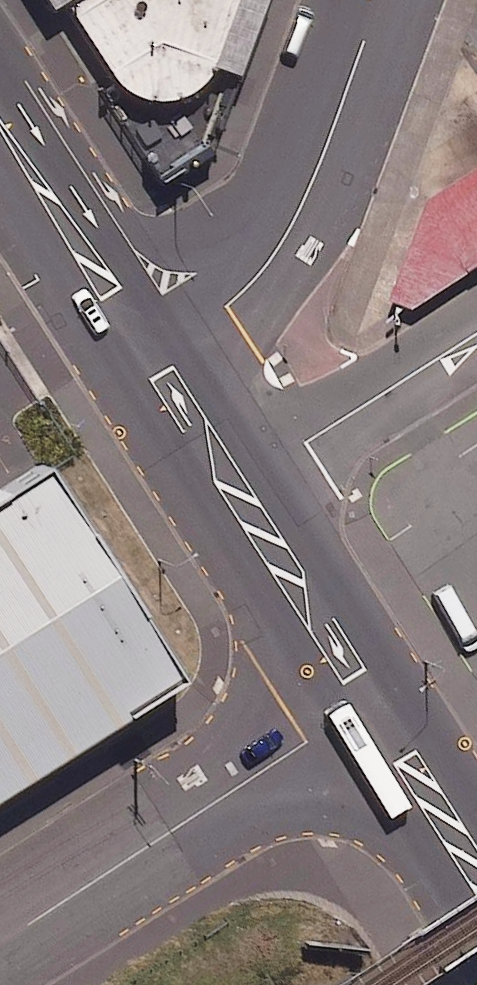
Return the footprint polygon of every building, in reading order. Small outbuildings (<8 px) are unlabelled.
[(47,11),(61,2),(69,15),(119,95),(125,98),(131,100),(138,101),(145,102),(152,102),(158,101),(165,100),(171,98),(177,95),(183,91),(189,87),(194,83),(198,78),(202,72),(205,66),(232,77),(265,0),(40,0),(47,11)] [(423,195),(384,317),(403,304),(476,257),(476,161),(423,195)] [(50,461),(0,493),(0,793),(186,674),(50,461)]
